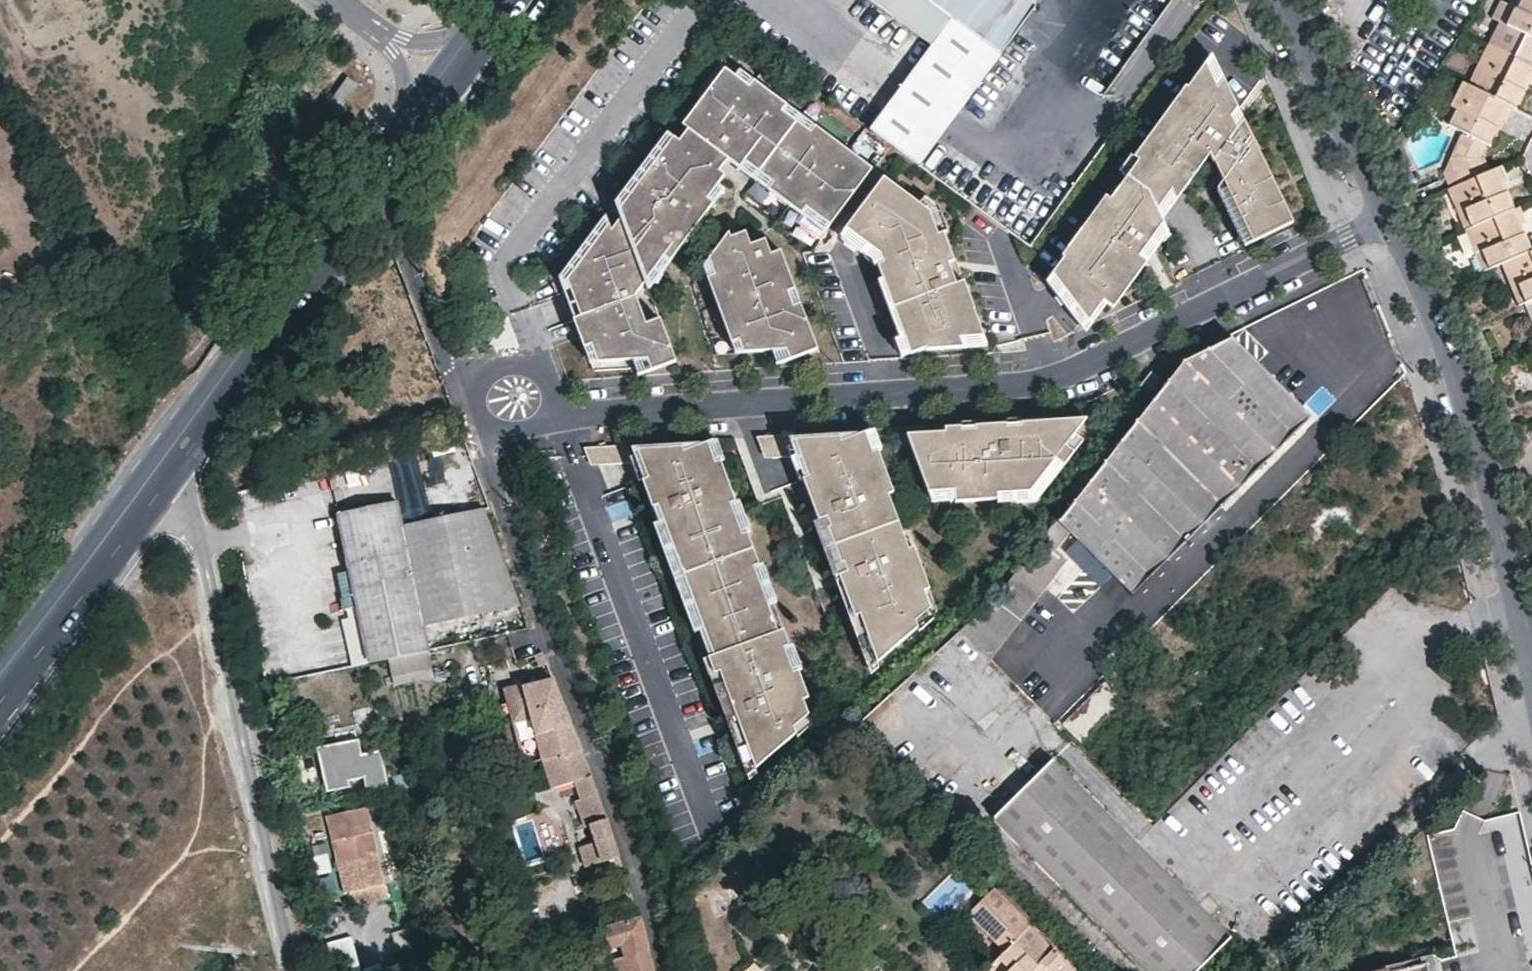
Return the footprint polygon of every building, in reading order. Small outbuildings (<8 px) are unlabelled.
[(929,46),(907,76),(868,130),(917,165),(956,112),(1011,38),(1037,0),(864,0),(929,46)] [(1512,5),(1517,7),(1531,15),(1531,0),(1514,0),(1512,5)] [(1517,7),(1512,5),(1509,4),(1501,20),(1508,24),(1517,7)] [(1488,44),(1531,66),(1531,15),(1517,7),(1508,24),(1501,20),(1488,44)] [(1488,44),(1476,68),(1483,73),(1475,88),(1513,107),(1526,83),(1530,84),(1531,80),(1531,66),(1488,44)] [(1251,242),(1290,223),(1241,121),(1209,56),(1185,88),(1184,88),(1133,158),(1137,161),(1110,198),(1106,195),(1062,255),(1064,255),(1044,282),(1082,329),(1086,322),(1101,301),(1111,308),(1145,264),(1138,258),(1161,224),(1208,155),(1223,185),(1251,242)] [(823,232),(869,170),(722,61),(695,97),(701,101),(686,121),(690,125),(687,130),(726,159),(737,168),(799,214),(823,232)] [(1483,73),(1476,68),(1468,84),(1475,88),(1483,73)] [(346,104),(357,79),(343,73),(332,98),(346,104)] [(1515,108),(1513,107),(1475,88),(1468,84),(1465,83),(1453,108),(1460,111),(1452,126),(1461,131),(1450,154),(1477,158),(1486,142),(1491,145),(1503,123),(1506,125),(1507,123),(1515,108)] [(1460,111),(1453,108),(1445,123),(1452,126),(1460,111)] [(1531,134),(1531,116),(1515,108),(1507,123),(1531,135),(1531,134)] [(687,130),(677,143),(717,171),(726,159),(687,130)] [(669,136),(664,132),(651,149),(657,153),(669,136)] [(658,318),(644,323),(634,295),(643,280),(661,258),(667,262),(711,203),(705,198),(714,186),(722,175),(717,171),(677,143),(669,136),(657,153),(651,149),(611,202),(617,217),(607,230),(604,224),(594,237),(589,233),(555,277),(590,370),(632,367),(635,375),(673,361),(658,318)] [(1443,173),(1449,185),(1483,171),(1477,158),(1450,154),(1443,173)] [(1483,171),(1449,185),(1459,210),(1465,208),(1472,224),(1513,208),(1502,182),(1506,181),(1499,165),(1483,171)] [(952,261),(945,231),(942,233),(936,235),(927,212),(881,178),(844,229),(876,253),(880,263),(875,265),(880,279),(876,281),(897,338),(901,336),(908,354),(925,348),(926,356),(960,350),(958,340),(982,336),(972,309),(962,281),(955,283),(947,263),(952,261)] [(1251,242),(1223,185),(1215,189),(1244,247),(1251,242)] [(721,190),(714,186),(705,198),(711,203),(721,190)] [(933,204),(927,212),(936,235),(942,233),(945,231),(936,205),(933,204)] [(1489,266),(1502,261),(1529,249),(1519,223),(1523,221),(1517,206),(1513,208),(1472,224),(1466,227),(1477,252),(1483,249),(1489,266)] [(1466,227),(1472,224),(1465,208),(1459,210),(1466,227)] [(604,224),(601,216),(589,233),(594,237),(604,224)] [(1161,224),(1138,258),(1145,264),(1166,233),(1161,224)] [(876,253),(844,229),(838,237),(870,261),(872,267),(875,265),(880,263),(876,253)] [(764,240),(750,245),(736,250),(735,246),(733,242),(707,261),(712,275),(704,278),(732,353),(769,351),(783,350),(787,360),(815,349),(798,304),(791,306),(785,292),(793,289),(778,251),(769,254),(764,240)] [(749,241),(735,246),(736,250),(750,245),(749,241)] [(1531,295),(1531,248),(1529,249),(1502,261),(1512,285),(1518,284),(1524,299),(1531,295)] [(1489,266),(1483,249),(1477,252),(1474,253),(1472,257),(1477,268),(1480,269),(1484,268),(1489,266)] [(667,262),(661,258),(643,280),(647,289),(667,262)] [(707,261),(700,267),(704,278),(712,275),(707,261)] [(1512,285),(1518,301),(1524,299),(1518,284),(1512,285)] [(793,289),(785,292),(791,306),(798,304),(793,289)] [(1524,299),(1531,319),(1531,295),(1524,299)] [(982,336),(958,340),(960,350),(985,346),(982,336)] [(1312,417),(1232,336),(1181,361),(1057,522),(1054,519),(1053,522),(1039,539),(994,598),(977,614),(1000,639),(1064,555),(1060,552),(1073,539),(1078,544),(1068,554),(1086,571),(1096,560),(1114,578),(1133,597),(1312,417)] [(783,350),(769,351),(774,364),(787,360),(783,350)] [(942,432),(904,434),(916,466),(925,491),(937,523),(958,515),(961,524),(962,525),(1001,510),(999,506),(1030,494),(1043,477),(1051,483),(1081,440),(1073,434),(1084,418),(1019,423),(1019,430),(1005,431),(1004,424),(975,426),(976,432),(962,433),(961,427),(942,428),(942,432)] [(1019,423),(1004,424),(1005,431),(1019,430),(1019,423)] [(868,430),(863,432),(870,453),(875,451),(868,430)] [(837,437),(792,440),(795,448),(805,477),(800,479),(816,520),(820,519),(841,573),(836,575),(851,617),(856,615),(874,663),(913,627),(909,622),(924,609),(928,606),(922,590),(927,588),(911,547),(906,549),(886,494),(891,492),(875,451),(870,453),(863,432),(839,441),(837,437)] [(790,434),(761,436),(769,458),(795,448),(792,440),(790,434)] [(713,437),(707,439),(715,460),(720,458),(713,437)] [(682,444),(637,447),(639,453),(647,475),(642,477),(657,519),(662,517),(676,555),(672,557),(684,589),(688,587),(701,619),(713,652),(702,655),(709,671),(719,668),(729,692),(723,694),(741,741),(746,739),(756,764),(797,732),(794,727),(809,715),(803,696),(807,694),(797,667),(793,669),(784,644),(788,642),(783,627),(778,628),(753,563),(758,562),(747,530),(742,531),(730,500),(735,499),(720,458),(715,460),(707,439),(683,448),(682,444)] [(630,459),(629,454),(639,453),(637,447),(635,442),(592,444),(598,461),(630,459)] [(590,462),(598,461),(592,444),(584,445),(590,462)] [(630,459),(638,478),(642,477),(647,475),(639,453),(629,454),(630,459)] [(1030,494),(999,506),(1001,510),(1002,513),(1039,500),(1051,483),(1043,477),(1030,494)] [(735,499),(730,500),(742,531),(747,530),(751,528),(740,497),(735,499)] [(407,551),(402,526),(397,503),(379,507),(342,514),(336,516),(348,572),(336,574),(342,604),(343,610),(347,609),(350,620),(345,621),(341,621),(351,669),(367,666),(383,662),(424,654),(428,653),(423,627),(416,593),(407,551)] [(432,519),(402,526),(407,551),(416,593),(423,627),(459,619),(518,606),(499,551),(483,508),(467,512),(432,519)] [(958,515),(937,523),(940,532),(961,524),(958,515)] [(657,519),(653,521),(667,559),(672,557),(676,555),(662,517),(657,519)] [(820,519),(816,520),(836,575),(841,573),(820,519)] [(758,562),(753,563),(778,628),(783,627),(787,625),(763,560),(758,562)] [(1114,578),(1096,560),(1086,571),(1104,588),(1114,578)] [(692,623),(701,619),(688,587),(684,589),(679,591),(692,623)] [(927,588),(922,590),(928,606),(924,609),(909,622),(913,627),(934,608),(927,588)] [(788,642),(784,644),(793,669),(797,667),(788,642)] [(424,654),(383,662),(389,688),(429,679),(424,654)] [(719,668),(709,671),(718,696),(723,694),(729,692),(719,668)] [(534,724),(550,764),(580,753),(553,681),(526,691),(524,687),(510,692),(523,727),(534,724)] [(1104,684),(1062,725),(1079,744),(1122,702),(1104,684)] [(807,694),(803,696),(809,715),(794,727),(797,732),(816,717),(807,694)] [(350,783),(367,779),(361,755),(358,741),(316,749),(325,794),(349,788),(348,785),(350,783)] [(361,755),(367,779),(373,778),(376,792),(388,789),(379,751),(361,755)] [(580,753),(550,764),(558,786),(571,782),(592,846),(582,849),(590,869),(617,860),(595,795),(580,753)] [(995,816),(1146,970),(1196,970),(1229,937),(1052,759),(995,816)] [(380,901),(360,811),(321,820),(331,864),(333,875),(338,895),(347,893),(362,890),(365,905),(380,901)] [(1465,909),(1452,860),(1444,833),(1418,841),(1430,883),(1434,901),(1438,916),(1465,909)] [(1461,859),(1452,860),(1465,909),(1473,908),(1461,859)] [(622,875),(617,860),(590,869),(595,884),(622,875)] [(323,877),(333,875),(331,864),(320,867),(323,877)] [(1426,903),(1434,901),(1430,883),(1421,885),(1426,903)] [(968,915),(1003,952),(1012,943),(1018,938),(1030,926),(995,889),(968,915)] [(362,890),(347,893),(350,908),(365,905),(362,890)] [(790,938),(822,917),(808,898),(777,920),(790,938)] [(638,919),(620,924),(624,943),(618,945),(622,960),(626,960),(628,961),(630,970),(650,970),(638,919)] [(984,970),(1073,970),(1074,970),(1054,950),(1030,926),(1018,938),(1012,943),(1003,952),(984,970)] [(343,934),(326,941),(337,965),(353,958),(343,934)]
